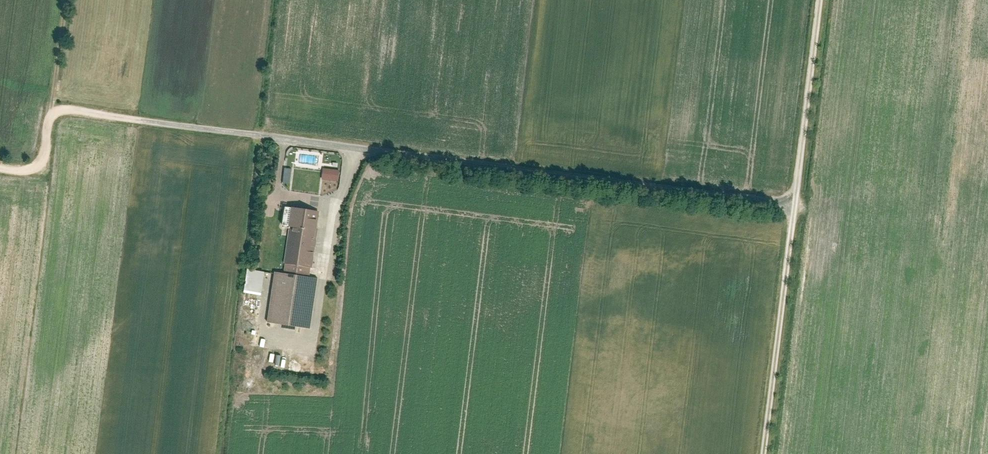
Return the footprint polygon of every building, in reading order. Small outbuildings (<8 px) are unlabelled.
[(339,180),(341,169),(324,167),(322,178),(339,180)] [(317,209),(292,206),(285,269),(310,272),(317,209)] [(248,268),(245,291),(262,294),(266,271),(248,268)] [(318,278),(273,272),(267,320),(312,325),(318,278)] [(279,364),(282,355),(275,353),(273,362),(279,364)]
